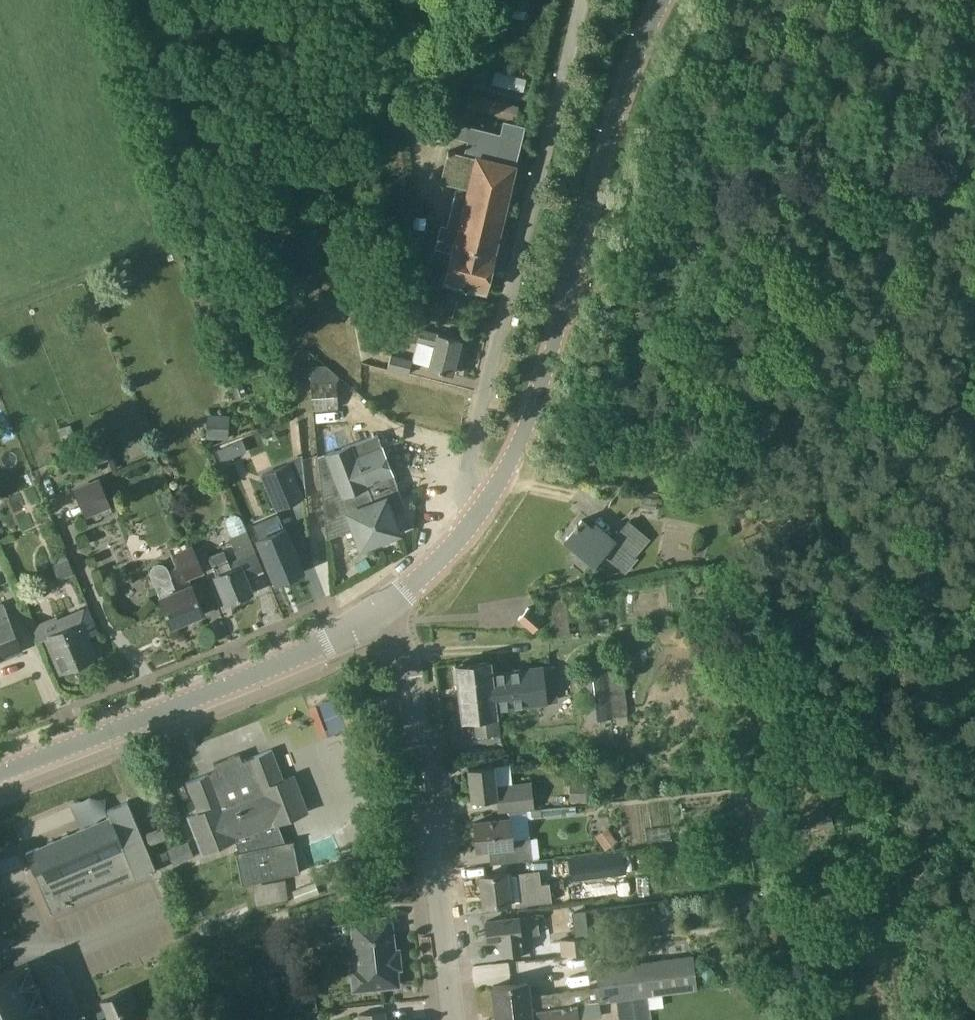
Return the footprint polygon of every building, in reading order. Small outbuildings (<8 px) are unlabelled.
[(455,123),(452,135),(481,142),(477,158),(452,151),(449,150),(448,153),(442,180),(471,187),(461,228),(441,224),(436,248),(452,252),(445,282),(485,291),(494,251),(501,220),(522,127),(505,122),(502,134),(455,123)] [(384,318),(378,307),(361,316),(368,326),(384,318)] [(413,360),(412,361),(430,366),(429,368),(453,374),(462,339),(438,333),(421,329),(413,360)] [(412,361),(413,360),(391,355),(388,368),(409,374),(412,361)] [(319,367),(311,368),(313,411),(339,409),(336,381),(327,381),(326,373),(319,367)] [(228,440),(230,416),(208,414),(206,438),(228,440)] [(378,434),(318,457),(327,538),(355,528),(362,546),(399,532),(393,516),(407,511),(382,446),(402,438),(403,427),(402,424),(378,434)] [(105,439),(88,446),(95,464),(112,457),(105,439)] [(232,444),(217,450),(221,462),(237,455),(232,444)] [(288,464),(264,475),(277,506),(302,495),(288,464)] [(99,477),(73,488),(85,517),(99,510),(101,515),(112,510),(111,506),(111,505),(100,478),(99,477)] [(264,570),(247,530),(243,519),(239,515),(235,514),(231,514),(228,517),(226,521),(226,526),(242,565),(216,575),(227,602),(252,592),(246,577),(264,570)] [(638,559),(635,557),(650,539),(630,523),(614,540),(596,524),(592,528),(582,519),(578,524),(577,523),(574,527),(575,527),(566,537),(596,563),(604,552),(626,572),(638,559)] [(259,538),(277,581),(303,571),(285,527),(259,538)] [(192,545),(175,553),(186,579),(204,571),(192,545)] [(60,580),(75,574),(68,558),(53,564),(60,580)] [(177,591),(171,577),(172,577),(168,568),(166,564),(162,562),(157,562),(154,564),(151,568),(149,572),(150,576),(154,585),(156,584),(161,597),(172,625),(204,612),(192,584),(177,591)] [(22,650),(3,603),(0,605),(0,659),(22,650)] [(544,620),(529,607),(519,618),(534,632),(544,620)] [(46,639),(60,672),(96,657),(85,630),(90,628),(83,611),(59,621),(56,615),(32,626),(39,642),(46,639)] [(619,653),(586,657),(594,728),(627,724),(619,653)] [(491,661),(456,665),(463,720),(476,718),(478,736),(498,734),(496,716),(497,716),(497,709),(492,673),(491,661)] [(551,666),(492,673),(497,709),(545,704),(543,686),(554,685),(551,666)] [(335,697),(311,706),(322,736),(346,727),(335,697)] [(284,780),(272,749),(243,760),(240,753),(214,763),(217,771),(188,782),(200,812),(190,816),(204,852),(236,839),(240,851),(235,852),(242,884),(301,872),(295,840),(283,843),(275,824),(307,811),(294,776),(284,780)] [(472,801),(497,798),(499,812),(535,808),(532,781),(497,786),(494,764),(468,767),(472,801)] [(588,802),(588,784),(570,783),(569,802),(588,802)] [(779,798),(757,802),(761,832),(774,830),(773,823),(783,822),(779,798)] [(107,891),(107,892),(157,870),(128,801),(107,810),(110,817),(26,853),(47,902),(52,914),(107,891)] [(478,850),(489,849),(491,864),(533,859),(531,836),(512,838),(510,818),(475,822),(478,850)] [(163,827),(145,834),(149,844),(167,837),(163,827)] [(605,850),(617,841),(607,827),(595,836),(605,850)] [(169,850),(174,864),(195,856),(190,842),(169,850)] [(624,850),(568,857),(571,881),(627,874),(624,850)] [(510,902),(537,899),(552,897),(551,889),(555,889),(554,881),(535,884),(535,876),(555,874),(554,858),(525,861),(526,873),(508,875),(507,872),(481,875),(484,905),(510,902)] [(652,926),(670,925),(669,909),(651,909),(652,926)] [(531,934),(540,933),(538,916),(519,918),(519,917),(486,921),(488,939),(501,938),(503,953),(532,949),(531,934)] [(391,917),(352,921),(357,968),(352,968),(354,990),(399,985),(397,968),(401,968),(399,950),(395,950),(391,917)] [(325,924),(307,926),(309,944),(327,942),(325,924)] [(589,937),(561,940),(563,956),(591,953),(589,937)] [(597,968),(600,987),(601,1001),(697,990),(693,957),(597,968)] [(11,970),(2,974),(2,972),(0,973),(0,1019),(57,1019),(49,1002),(50,1001),(45,989),(43,989),(40,981),(41,981),(36,968),(34,968),(32,963),(29,964),(29,963),(11,970)] [(601,1001),(600,987),(529,995),(528,982),(493,986),(496,1015),(564,1007),(563,1005),(578,1003),(601,1001)] [(102,1011),(106,1019),(135,1019),(129,1007),(136,1004),(129,988),(98,1001),(102,1011)] [(291,1010),(307,1009),(306,995),(290,996),(291,1010)] [(641,996),(618,999),(619,1012),(651,1008),(650,995),(641,996)] [(564,1007),(496,1015),(497,1019),(577,1019),(580,1019),(578,1003),(563,1005),(564,1007)] [(102,1011),(86,1018),(84,1015),(73,1019),(106,1019),(102,1011)] [(384,1011),(359,1014),(360,1019),(385,1019),(384,1011)]
